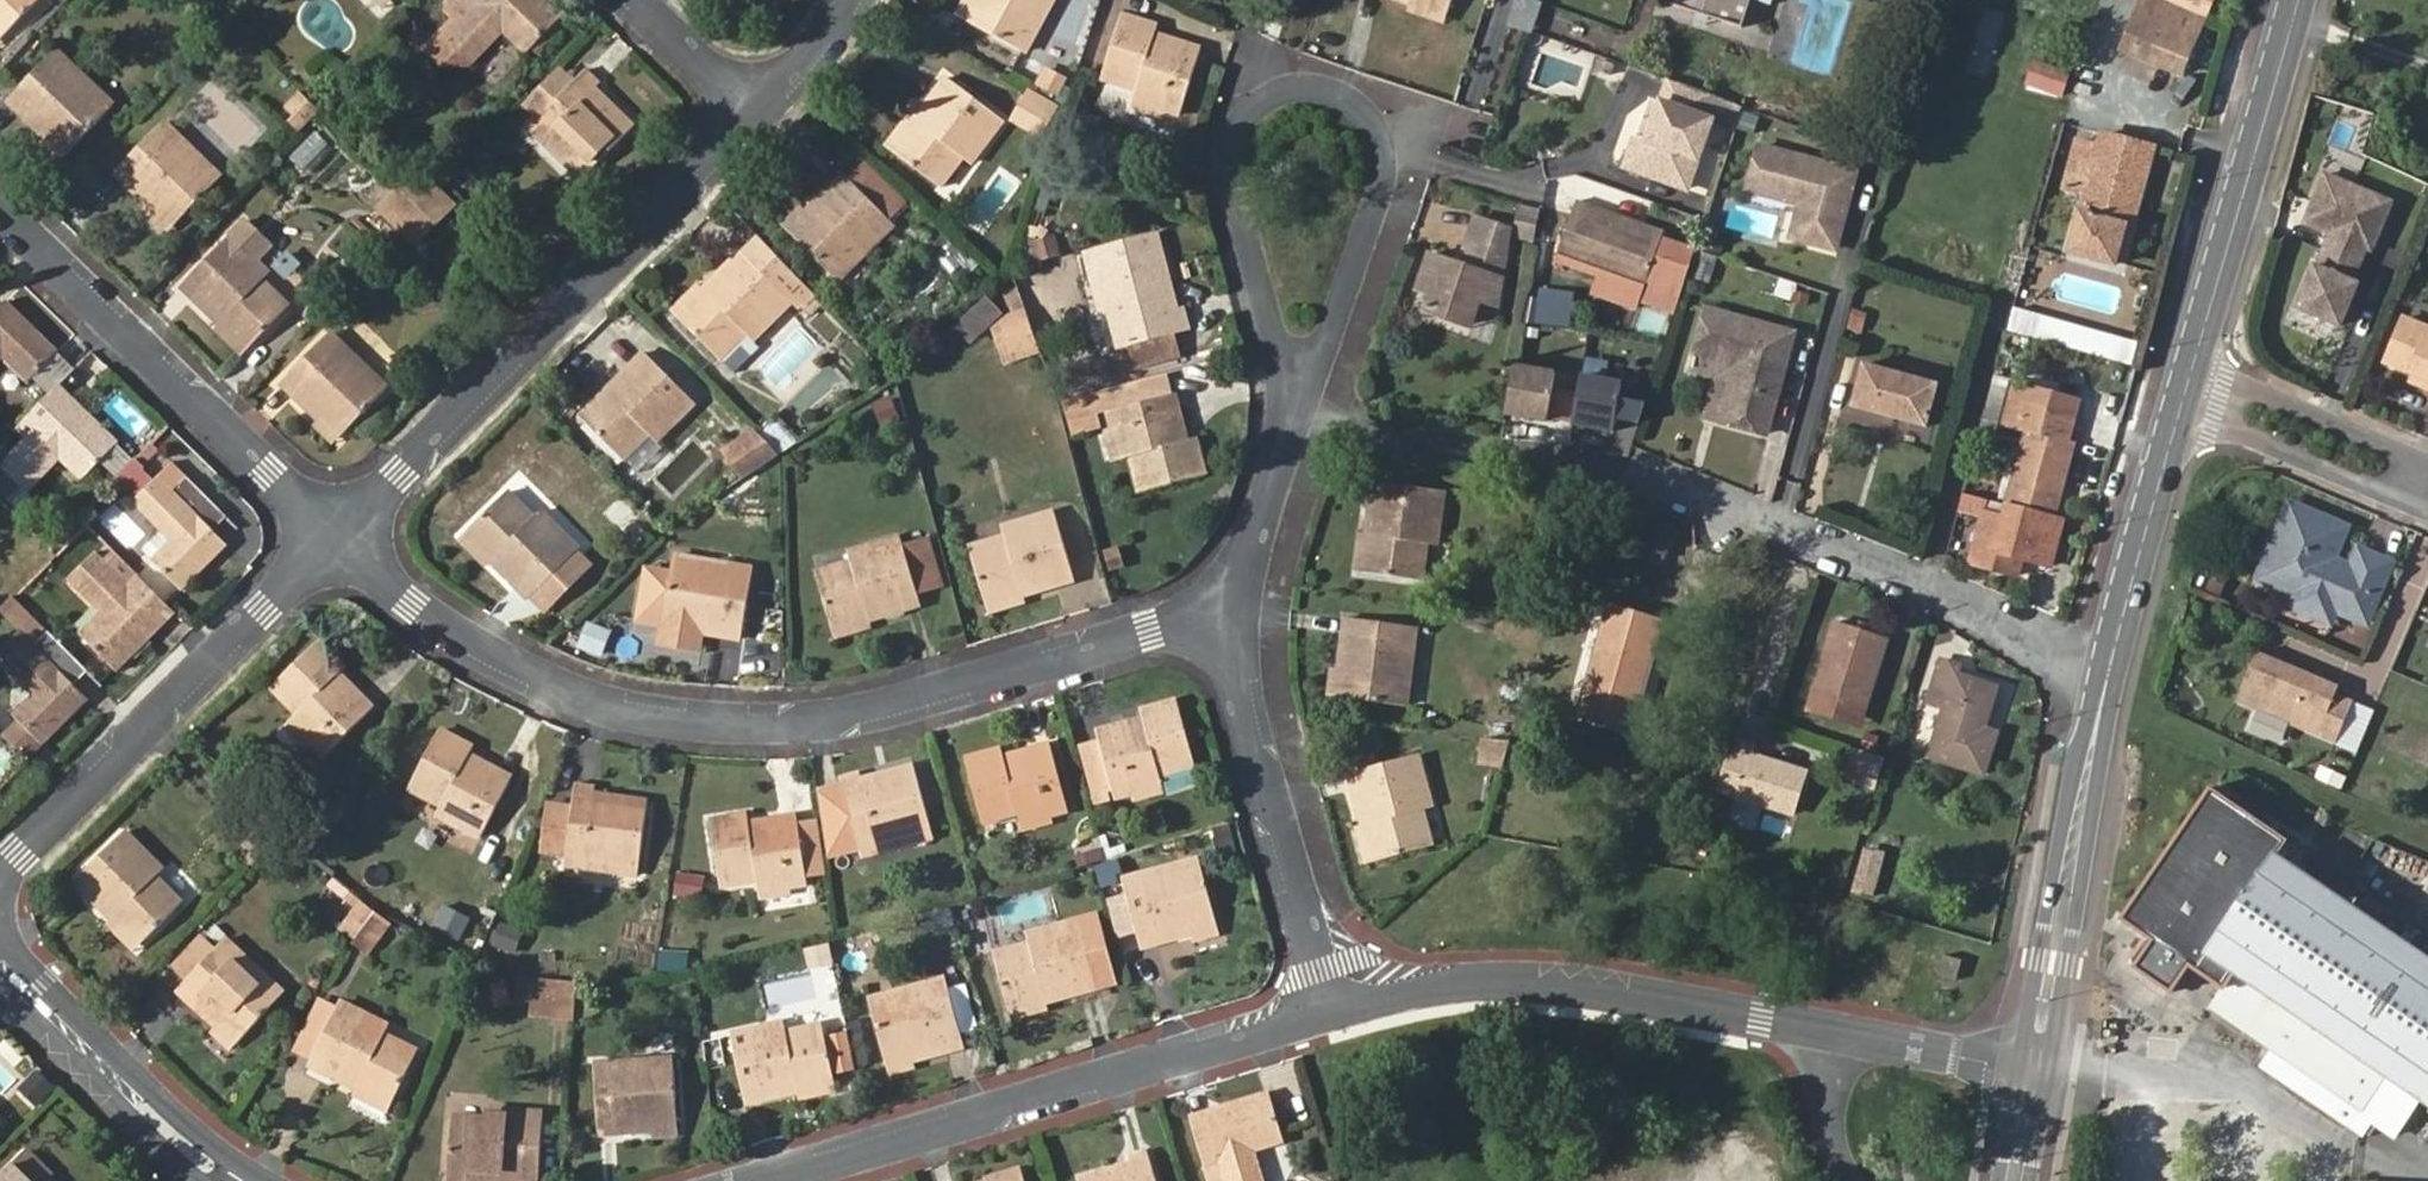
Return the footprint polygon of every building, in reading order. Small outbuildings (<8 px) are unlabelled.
[(39,0),(0,0),(0,38),(39,0)] [(541,0),(459,0),(459,5),(469,14),(443,40),(469,65),(502,31),(524,52),(559,18),(541,0)] [(963,20),(974,0),(962,0),(954,15),(963,20)] [(963,20),(1025,53),(1054,0),(974,0),(963,20)] [(1446,15),(1451,0),(1403,0),(1446,15)] [(1531,35),(1541,2),(1536,0),(1515,0),(1506,27),(1531,35)] [(1659,2),(1736,29),(1746,0),(1660,0),(1659,2)] [(2154,0),(2150,0),(2142,20),(2128,57),(2185,80),(2200,43),(2209,21),(2166,5),(2154,0)] [(2166,5),(2209,21),(2217,0),(2168,0),(2166,5)] [(1132,98),(1179,112),(1197,54),(1151,39),(1155,29),(1120,18),(1103,74),(1135,85),(1132,98)] [(7,102),(64,156),(114,106),(58,51),(7,102)] [(1613,66),(1600,61),(1596,72),(1609,77),(1613,66)] [(2033,62),(2025,84),(2063,96),(2069,74),(2033,62)] [(1059,97),(1069,79),(1050,69),(1040,87),(1059,97)] [(570,87),(536,121),(588,172),(629,127),(592,90),(597,86),(584,73),(570,87)] [(525,109),(536,121),(570,87),(559,76),(525,109)] [(1690,118),(1698,96),(1653,78),(1644,100),(1616,169),(1673,192),(1701,123),(1690,118)] [(913,122),(891,151),(941,187),(962,158),(970,164),(1002,119),(946,79),(913,122)] [(1054,113),(1059,104),(1032,89),(1027,97),(1054,113)] [(295,118),(310,103),(300,92),(285,108),(295,118)] [(1616,169),(1644,100),(1633,96),(1604,163),(1616,169)] [(1054,113),(1027,97),(1014,118),(1041,134),(1054,113)] [(883,146),(891,151),(913,122),(906,118),(883,146)] [(115,173),(171,228),(221,176),(165,121),(115,173)] [(2100,129),(2096,143),(2082,193),(2066,252),(2112,264),(2122,228),(2129,230),(2153,144),(2100,129)] [(2082,193),(2096,143),(2076,138),(2062,188),(2082,193)] [(1842,177),(1753,148),(1739,193),(1791,210),(1797,218),(1791,236),(1796,244),(1820,251),(1828,245),(1841,199),(1836,198),(1842,177)] [(417,175),(401,191),(418,208),(434,192),(417,175)] [(805,213),(789,229),(788,230),(838,281),(893,226),(842,176),(805,213)] [(2325,176),(2323,183),(2352,195),(2355,189),(2325,176)] [(2332,236),(2325,253),(2359,268),(2367,250),(2372,252),(2375,246),(2391,205),(2355,189),(2352,195),(2323,183),(2307,224),(2332,236)] [(418,208),(401,191),(385,208),(402,224),(418,208)] [(434,192),(418,208),(434,223),(449,207),(434,192)] [(1632,231),(1634,226),(1569,202),(1567,208),(1632,231)] [(781,223),(789,229),(805,213),(799,207),(781,223)] [(434,223),(418,208),(402,224),(417,240),(434,223)] [(1654,233),(1634,226),(1632,231),(1567,208),(1548,255),(1634,288),(1668,301),(1683,254),(1651,242),(1654,233)] [(1797,218),(1791,210),(1782,238),(1796,244),(1791,236),(1797,218)] [(1526,244),(1530,221),(1513,217),(1509,241),(1526,244)] [(230,238),(182,288),(245,351),(287,308),(260,281),(266,274),(254,261),(268,247),(244,223),(230,238)] [(1507,241),(1475,227),(1464,254),(1469,256),(1463,272),(1430,258),(1417,290),(1431,296),(1429,301),(1424,314),(1455,327),(1463,309),(1464,304),(1481,310),(1507,241)] [(1706,251),(1710,240),(1694,235),(1691,245),(1706,251)] [(1152,236),(1095,251),(1120,343),(1183,326),(1178,309),(1172,311),(1152,236)] [(812,295),(757,239),(742,253),(790,301),(798,309),(812,295)] [(753,339),(790,301),(742,253),(693,301),(676,317),(719,359),(746,332),(753,339)] [(2359,268),(2325,253),(2320,266),(2314,265),(2298,307),(2341,326),(2360,285),(2354,282),(2359,268)] [(1431,296),(1417,290),(1415,296),(1429,301),(1431,296)] [(1536,290),(1533,324),(1569,328),(1572,293),(1536,290)] [(1022,312),(1011,293),(995,302),(1005,321),(1022,312)] [(670,312),(676,317),(693,301),(687,295),(670,312)] [(3,355),(29,381),(59,351),(7,301),(0,309),(0,359),(3,355)] [(1481,310),(1464,304),(1463,309),(1479,316),(1481,310)] [(2018,308),(2011,331),(2130,365),(2136,342),(2018,308)] [(1638,333),(1663,337),(1667,313),(1642,309),(1638,333)] [(1724,383),(1718,386),(1707,424),(1752,438),(1782,340),(1696,311),(1682,354),(1723,367),(1727,373),(1724,383)] [(781,344),(755,369),(783,397),(829,352),(790,312),(769,332),(781,344)] [(1455,327),(1424,314),(1422,320),(1453,332),(1455,327)] [(998,326),(1007,362),(1037,354),(1028,318),(998,326)] [(2410,372),(2427,379),(2427,329),(2402,318),(2385,361),(2410,372)] [(245,351),(218,324),(210,331),(237,358),(245,351)] [(760,346),(753,339),(746,332),(719,359),(734,374),(760,346)] [(337,439),(387,387),(332,333),(282,384),(337,439)] [(604,391),(580,415),(579,416),(624,458),(648,433),(656,439),(693,403),(642,353),(604,391)] [(1943,382),(1868,358),(1856,401),(1930,423),(1943,382)] [(1723,367),(1718,386),(1724,383),(1727,373),(1723,367)] [(1539,425),(1547,378),(1506,371),(1498,418),(1539,425)] [(2410,372),(2406,382),(2427,391),(2427,379),(2410,372)] [(1587,433),(1602,387),(1571,381),(1563,429),(1587,433)] [(61,383),(21,424),(31,433),(1,465),(27,491),(59,459),(81,479),(119,441),(61,383)] [(572,408),(580,415),(604,391),(596,384),(572,408)] [(2028,429),(2002,519),(1984,513),(1969,564),(2014,578),(2019,559),(2048,569),(2061,521),(2051,518),(2073,441),(2067,439),(2073,416),(2060,412),(2064,397),(2029,386),(2018,425),(2028,429)] [(1604,436),(1612,389),(1602,387),(1587,433),(1604,436)] [(882,429),(903,420),(893,396),(872,405),(882,429)] [(1170,397),(1111,412),(1121,457),(1135,454),(1144,491),(1200,475),(1190,440),(1182,442),(1170,397)] [(2078,400),(2064,397),(2060,412),(2073,416),(2078,400)] [(779,416),(765,423),(778,452),(792,446),(779,416)] [(744,479),(780,455),(762,437),(757,442),(745,431),(721,455),(744,479)] [(648,433),(624,458),(638,472),(663,446),(656,439),(648,433)] [(222,514),(185,476),(173,490),(159,478),(134,502),(171,539),(153,560),(183,589),(226,545),(210,528),(222,514)] [(520,480),(506,494),(536,521),(541,516),(547,509),(520,480)] [(1366,535),(1361,572),(1421,579),(1426,544),(1435,545),(1442,493),(1373,483),(1366,535)] [(466,537),(485,555),(528,598),(575,550),(541,516),(536,521),(506,494),(465,536),(466,537)] [(618,528),(628,519),(613,502),(603,512),(618,528)] [(2288,506),(2286,513),(2302,519),(2307,514),(2288,506)] [(1096,562),(1082,512),(1056,519),(1070,569),(1096,562)] [(987,607),(1023,595),(1073,579),(1070,569),(1056,519),(1055,513),(1003,530),(1006,539),(970,551),(986,607),(987,607)] [(2302,519),(2286,513),(2258,582),(2292,596),(2295,603),(2326,615),(2337,613),(2368,624),(2392,567),(2360,555),(2355,566),(2349,579),(2330,572),(2335,559),(2343,536),(2322,527),(2323,520),(2307,514),(2302,519)] [(2346,529),(2323,520),(2322,527),(2343,536),(2346,529)] [(1637,553),(1663,563),(1675,532),(1649,522),(1637,553)] [(1352,571),(1361,572),(1366,535),(1357,534),(1352,571)] [(477,563),(485,555),(466,537),(458,544),(477,563)] [(832,630),(869,620),(920,604),(899,538),(849,554),(852,563),(816,575),(832,630)] [(118,670),(175,613),(137,575),(129,584),(96,552),(71,578),(103,610),(81,632),(118,670)] [(664,626),(688,630),(741,639),(752,570),(674,556),(664,626)] [(2355,566),(2335,559),(2330,572),(2349,579),(2355,566)] [(2208,586),(2222,592),(2227,580),(2214,574),(2208,586)] [(2219,599),(2222,592),(2208,586),(2206,593),(2219,599)] [(1026,604),(1023,595),(987,607),(989,616),(1026,604)] [(1659,623),(1611,608),(1581,716),(1629,730),(1659,623)] [(872,630),(869,620),(832,630),(835,640),(872,630)] [(1339,670),(1335,696),(1406,705),(1415,629),(1346,620),(1339,670)] [(586,622),(576,650),(602,659),(611,631),(586,622)] [(1831,695),(1852,627),(1836,622),(1814,690),(1831,695)] [(685,641),(688,630),(664,626),(662,626),(661,637),(685,641)] [(1886,638),(1852,627),(1831,695),(1863,707),(1886,638)] [(83,667),(47,632),(35,646),(20,631),(0,652),(0,662),(33,694),(14,715),(15,715),(45,745),(88,698),(70,680),(83,667)] [(299,710),(290,719),(325,755),(369,712),(335,677),(342,670),(317,644),(275,684),(299,710)] [(2303,678),(2305,674),(2256,654),(2236,701),(2337,743),(2353,705),(2333,697),(2337,687),(2316,678),(2314,682),(2303,678)] [(1925,708),(1942,715),(1926,763),(1981,783),(1995,745),(1981,740),(1995,698),(1955,683),(1958,674),(1940,667),(1925,708)] [(1327,695),(1335,696),(1339,670),(1329,669),(1327,695)] [(2316,678),(2305,674),(2303,678),(2314,682),(2316,678)] [(1102,751),(1114,797),(1162,783),(1159,771),(1193,761),(1177,704),(1141,714),(1144,723),(1098,737),(1102,751)] [(0,732),(0,733),(28,762),(45,745),(15,715),(0,732)] [(439,735),(412,786),(443,803),(437,814),(481,838),(510,784),(468,762),(472,752),(439,735)] [(1503,766),(1510,743),(1483,739),(1480,764),(1503,766)] [(1795,813),(1808,770),(1764,756),(1766,749),(1746,742),(1730,790),(1795,813)] [(965,763),(980,819),(1015,810),(1020,823),(1066,810),(1049,751),(1005,764),(1001,752),(965,763)] [(1098,802),(1114,797),(1102,751),(1086,756),(1098,802)] [(1362,826),(1372,861),(1431,846),(1421,810),(1430,808),(1416,756),(1348,774),(1362,826)] [(1804,816),(1818,774),(1808,770),(1795,813),(1804,816)] [(844,796),(817,804),(821,826),(826,861),(860,851),(930,833),(916,777),(863,791),(860,784),(842,789),(844,796)] [(566,856),(639,866),(647,806),(594,799),(595,791),(575,789),(572,815),(545,812),(531,849),(567,853),(566,856)] [(2278,854),(2285,844),(2212,793),(2125,920),(2149,937),(2132,962),(2169,988),(2187,963),(2224,988),(2209,1008),(2227,1020),(2271,1050),(2261,1065),(2351,1127),(2361,1133),(2371,1118),(2395,1135),(2418,1103),(2427,1111),(2427,956),(2278,854)] [(274,842),(280,836),(252,807),(248,811),(274,842)] [(758,889),(788,885),(806,883),(797,829),(796,821),(749,828),(747,818),(711,825),(719,883),(756,877),(758,889)] [(826,861),(821,826),(797,829),(806,883),(829,880),(826,861)] [(1363,864),(1372,861),(1362,826),(1353,829),(1363,864)] [(114,920),(138,945),(139,946),(182,904),(153,875),(160,868),(125,833),(76,882),(114,920)] [(933,842),(930,833),(860,851),(862,862),(933,842)] [(248,871),(255,864),(248,857),(241,864),(248,871)] [(1193,933),(1216,926),(1197,860),(1123,880),(1142,948),(1193,933)] [(678,870),(672,891),(700,899),(706,878),(678,870)] [(789,892),(788,885),(758,889),(759,897),(789,892)] [(353,945),(376,914),(367,906),(343,936),(353,945)] [(373,960),(399,925),(376,914),(353,945),(373,960)] [(1097,916),(1079,921),(1098,988),(1115,983),(1097,916)] [(132,951),(138,945),(114,920),(107,927),(132,951)] [(1098,988),(1079,921),(1031,935),(1033,945),(995,956),(1010,1012),(1049,1001),(1098,988)] [(1220,936),(1216,926),(1193,933),(1196,944),(1220,936)] [(206,960),(178,991),(235,1045),(284,993),(226,939),(206,960)] [(161,975),(178,991),(206,960),(190,944),(161,975)] [(660,971),(687,971),(687,950),(660,950),(660,971)] [(1960,956),(1941,951),(1936,971),(1954,977),(1960,956)] [(541,1021),(542,979),(531,976),(528,1020),(541,1021)] [(571,1024),(574,986),(542,979),(541,1021),(571,1024)] [(887,1068),(912,1061),(963,1047),(945,980),(869,1001),(887,1068)] [(297,1053),(312,1061),(338,1009),(323,1001),(297,1053)] [(1052,1012),(1049,1001),(1010,1012),(1013,1021),(1052,1012)] [(358,1088),(392,1105),(417,1051),(382,1034),(386,1025),(341,1003),(338,1009),(312,1061),(311,1065),(358,1088)] [(797,1091),(832,1084),(834,1083),(821,1026),(784,1034),(782,1026),(730,1036),(746,1104),(797,1091)] [(849,1029),(828,1033),(835,1073),(856,1069),(849,1029)] [(651,1133),(677,1131),(673,1059),(593,1065),(599,1136),(651,1133)] [(915,1070),(912,1061),(887,1068),(890,1077),(915,1070)] [(834,1096),(832,1084),(797,1091),(800,1103),(834,1096)] [(23,1122),(40,1105),(23,1088),(6,1105),(23,1122)] [(387,1113),(392,1105),(358,1088),(353,1096),(387,1113)] [(1267,1096),(1193,1116),(1212,1180),(1261,1180),(1253,1150),(1283,1142),(1267,1096)] [(504,1180),(537,1180),(542,1115),(490,1111),(489,1121),(453,1118),(447,1177),(504,1180)] [(678,1141),(677,1131),(651,1133),(652,1143),(678,1141)] [(1130,1166),(1085,1180),(1155,1180),(1145,1150),(1128,1156),(1130,1166)] [(12,1165),(29,1180),(50,1180),(52,1179),(25,1152),(12,1165)] [(12,1165),(0,1177),(0,1180),(29,1180),(12,1165)]
